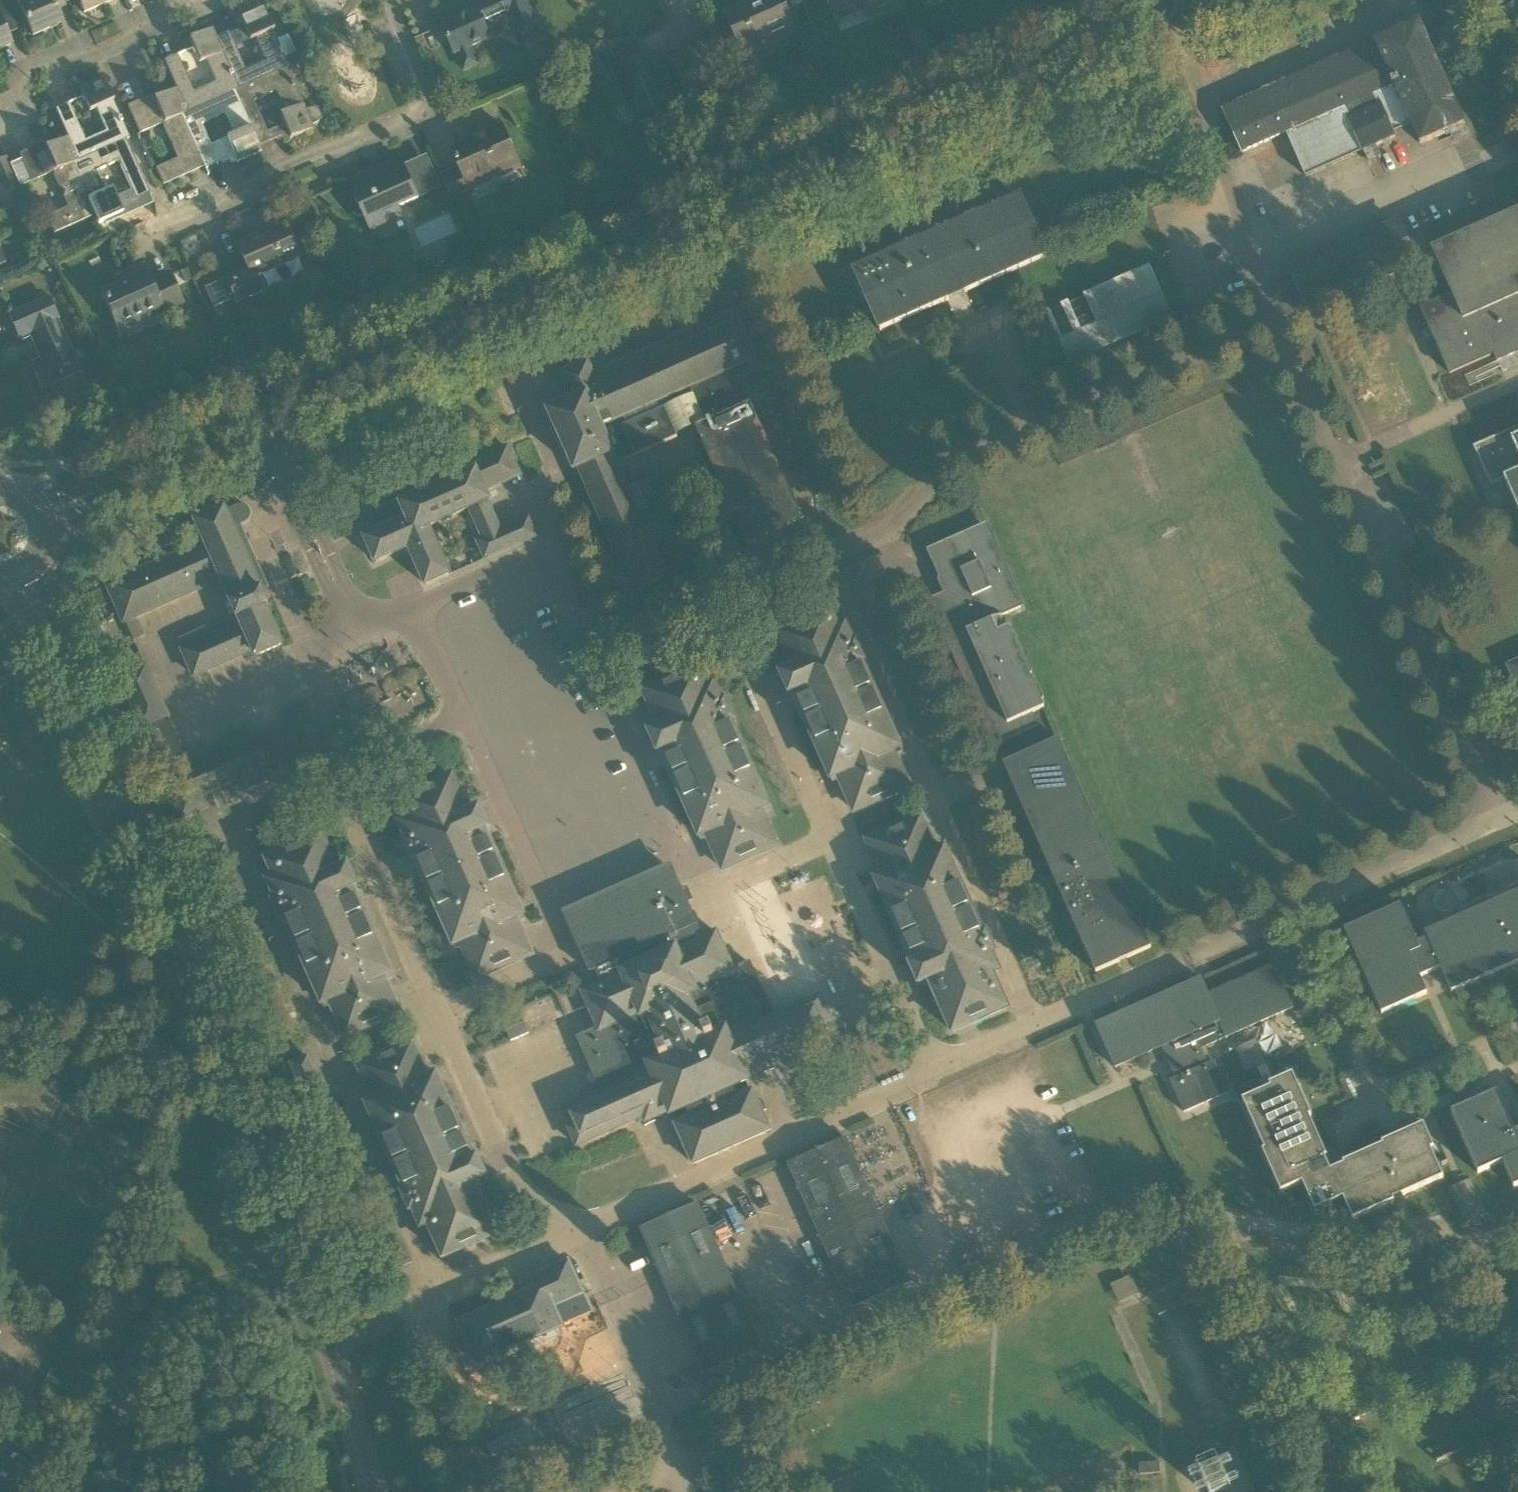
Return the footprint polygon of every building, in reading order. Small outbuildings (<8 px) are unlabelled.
[(10,45),(1,25),(12,20),(3,0),(0,0),(0,49),(10,45)] [(32,35),(61,22),(53,4),(62,0),(17,0),(32,35)] [(83,13),(112,0),(78,0),(83,13)] [(529,0),(480,0),(473,3),(476,9),(442,24),(463,72),(480,64),(472,46),(490,37),(485,28),(506,19),(519,47),(545,35),(529,0)] [(771,44),(797,32),(783,0),(757,0),(725,14),(744,57),(772,45),(771,44)] [(893,0),(828,0),(833,11),(852,2),(855,10),(866,6),(871,18),(896,7),(893,0)] [(216,37),(215,37),(239,88),(287,67),(287,68),(290,66),(273,30),(262,6),(238,16),(245,30),(251,28),(265,60),(245,69),(228,31),(216,37)] [(1420,144),(1464,124),(1418,22),(1386,37),(1387,38),(1390,36),(1392,41),(1379,47),(1377,43),(1378,43),(1376,38),(1374,39),(1379,52),(1256,107),(1252,97),(1251,96),(1222,109),(1241,153),(1286,133),(1305,177),(1395,138),(1392,132),(1411,124),(1420,144)] [(160,51),(176,88),(177,88),(187,111),(234,91),(239,88),(215,37),(216,37),(212,28),(188,39),(194,53),(201,50),(215,82),(193,92),(177,54),(165,60),(161,51),(160,51)] [(307,110),(304,103),(287,68),(287,67),(239,88),(234,91),(258,145),(287,132),(289,138),(313,128),(312,124),(317,122),(322,117),(318,108),(311,108),(307,110)] [(56,109),(67,137),(68,136),(78,161),(125,139),(125,140),(129,138),(102,77),(79,87),(89,111),(96,108),(106,131),(85,140),(68,103),(56,109)] [(177,88),(176,88),(153,98),(156,104),(146,108),(142,99),(127,106),(140,133),(161,124),(177,158),(156,168),(163,184),(204,166),(205,169),(206,168),(181,114),(187,111),(177,88)] [(234,91),(187,111),(181,114),(206,168),(218,163),(201,124),(225,114),(238,145),(231,148),(237,161),(261,151),(258,145),(234,91)] [(452,150),(459,165),(441,174),(453,202),(474,193),(473,190),(522,169),(502,124),(472,137),(473,140),(452,150)] [(68,136),(67,137),(45,147),(47,152),(37,157),(33,148),(19,154),(31,181),(53,172),(68,207),(47,216),(54,233),(95,215),(95,214),(72,163),(78,161),(68,136)] [(152,199),(125,140),(125,139),(78,161),(72,163),(95,214),(95,215),(98,223),(122,213),(116,198),(109,202),(95,171),(118,160),(136,199),(148,194),(151,200),(152,199)] [(400,206),(417,198),(435,190),(442,187),(441,185),(427,154),(403,165),(401,158),(385,165),(388,172),(372,179),(369,172),(349,181),(356,195),(330,207),(341,232),(400,206)] [(14,175),(6,157),(0,159),(0,186),(4,194),(19,188),(14,175)] [(442,187),(435,190),(442,203),(451,199),(444,183),(441,185),(442,187)] [(1046,257),(1030,221),(1020,197),(853,270),(880,331),(949,300),(946,294),(962,287),(965,293),(1046,257)] [(1432,250),(1452,295),(1421,309),(1449,373),(1494,354),(1497,361),(1517,352),(1517,211),(1432,250)] [(284,223),(236,244),(247,269),(225,278),(235,301),(263,289),(257,275),(298,256),(284,223)] [(182,239),(190,260),(211,252),(203,231),(182,239)] [(120,333),(183,305),(169,273),(149,281),(142,265),(120,275),(123,282),(101,291),(120,333)] [(1159,295),(1157,290),(1148,269),(1089,295),(1049,312),(1051,317),(1040,322),(1049,344),(1060,339),(1063,344),(1070,361),(1169,317),(1159,295)] [(48,298),(9,315),(18,335),(33,329),(47,361),(33,368),(41,388),(80,371),(48,298)] [(575,470),(579,468),(623,568),(632,564),(641,586),(666,576),(651,544),(680,531),(669,507),(641,520),(611,453),(612,453),(601,427),(623,417),(626,424),(622,426),(635,456),(677,437),(666,412),(695,399),(705,422),(695,427),(695,428),(748,547),(804,521),(751,402),(741,407),(726,371),(754,359),(751,351),(756,349),(760,347),(763,344),(765,341),(765,336),(764,332),(762,329),(758,327),(754,326),(750,326),(741,330),(738,323),(671,352),(667,344),(593,376),(587,362),(562,373),(574,400),(549,411),(575,470)] [(1510,493),(1517,511),(1517,427),(1473,447),(1490,486),(1504,480),(1510,493)] [(400,506),(404,517),(406,521),(388,529),(363,540),(374,563),(409,548),(426,585),(449,575),(428,527),(470,508),(484,539),(478,542),(485,559),(536,536),(529,519),(500,532),(487,501),(488,500),(484,491),(516,477),(520,475),(508,448),(462,468),(466,477),(403,505),(400,506)] [(269,605),(267,600),(262,590),(261,591),(233,528),(246,523),(248,521),(250,519),(251,516),(251,514),(251,511),(249,508),(247,506),(244,505),(241,504),(238,505),(226,510),(225,508),(196,521),(206,542),(108,586),(124,622),(180,598),(222,578),(233,603),(232,604),(238,618),(239,618),(242,624),(183,650),(194,676),(248,653),(250,659),(282,645),(265,606),(269,605)] [(1042,702),(1043,697),(1039,687),(1035,685),(1030,675),(1032,671),(1027,660),(1023,659),(1008,627),(1006,628),(1001,617),(1021,608),(985,527),(931,551),(944,581),(945,581),(947,588),(948,590),(931,598),(979,707),(982,706),(989,720),(985,721),(996,745),(1038,726),(1038,725),(1036,725),(1031,713),(1044,707),(1042,702)] [(892,750),(899,747),(861,663),(865,661),(856,641),(852,643),(845,626),(838,629),(829,610),(776,634),(791,670),(781,675),(790,695),(794,693),(831,777),(838,775),(854,811),(908,787),(892,750)] [(1507,665),(1517,690),(1517,661),(1507,665)] [(120,678),(160,768),(184,757),(166,718),(168,717),(146,667),(120,678)] [(760,809),(767,806),(730,721),(734,720),(725,700),(721,701),(713,685),(707,687),(698,668),(644,692),(660,728),(649,733),(658,753),(662,751),(700,836),(706,833),(723,869),(777,845),(760,809)] [(390,711),(412,708),(410,691),(387,694),(390,711)] [(186,757),(184,757),(160,768),(183,818),(208,807),(202,795),(238,779),(244,791),(269,780),(264,767),(299,751),(305,764),(330,753),(308,702),(283,714),(288,726),(252,742),(247,730),(221,741),(227,753),(191,769),(186,757)] [(1096,972),(1151,948),(1104,842),(1058,739),(1003,763),(1003,765),(1009,762),(1015,776),(1009,778),(1096,972)] [(515,918),(522,915),(485,830),(489,829),(479,808),(469,813),(453,777),(399,801),(407,820),(400,823),(408,840),(404,842),(413,862),(417,860),(454,945),(461,942),(477,978),(531,954),(515,918)] [(944,849),(943,850),(937,852),(921,816),(867,840),(883,876),(877,879),(914,963),(910,965),(919,985),(930,980),(953,1032),(1006,1008),(991,973),(998,970),(991,953),(994,952),(986,932),(982,933),(944,849)] [(384,976),(391,973),(353,888),(357,887),(348,867),(337,872),(321,835),(267,859),(276,878),(269,882),(276,898),(272,900),(281,920),(285,919),(323,1003),(330,1000),(346,1036),(400,1012),(384,976)] [(566,914),(590,969),(588,970),(588,971),(592,970),(595,970),(601,983),(582,992),(599,1029),(579,1038),(582,1043),(593,1070),(602,1066),(606,1076),(598,1080),(603,1092),(562,1111),(577,1146),(637,1119),(639,1123),(669,1110),(670,1113),(686,1106),(691,1118),(676,1124),(688,1153),(693,1164),(769,1130),(762,1112),(752,1090),(736,1097),(731,1086),(747,1079),(746,1076),(769,1066),(767,1062),(834,1032),(819,997),(771,1018),(758,989),(761,988),(749,962),(733,970),(716,932),(698,940),(692,926),(695,925),(684,900),(688,899),(684,891),(681,893),(670,868),(566,914)] [(1427,934),(1426,933),(1425,933),(1427,938),(1417,943),(1400,905),(1344,930),(1381,1014),(1427,994),(1420,977),(1440,968),(1451,992),(1517,963),(1517,893),(1427,934)] [(1181,1076),(1172,1080),(1170,1081),(1171,1083),(1172,1082),(1184,1110),(1183,1111),(1184,1112),(1227,1093),(1226,1092),(1225,1092),(1213,1064),(1214,1064),(1213,1062),(1207,1065),(1200,1048),(1225,1037),(1226,1038),(1227,1038),(1226,1036),(1291,1008),(1291,1009),(1292,1009),(1273,965),(1271,965),(1272,966),(1208,995),(1200,978),(1199,978),(1200,980),(1098,1025),(1097,1023),(1096,1024),(1115,1068),(1116,1067),(1116,1066),(1167,1044),(1181,1076)] [(511,1041),(529,1033),(518,1008),(500,1016),(511,1041)] [(375,1102),(369,1104),(368,1105),(405,1189),(401,1191),(410,1211),(414,1209),(422,1226),(428,1223),(444,1258),(498,1234),(475,1182),(486,1178),(477,1157),(473,1159),(436,1075),(429,1078),(422,1063),(413,1042),(359,1065),(375,1102)] [(318,1080),(312,1068),(307,1057),(292,1064),(302,1087),(318,1080)] [(1242,1100),(1260,1141),(1265,1139),(1268,1147),(1261,1151),(1280,1192),(1301,1182),(1314,1211),(1342,1198),(1352,1220),(1393,1202),(1390,1195),(1398,1191),(1400,1196),(1442,1177),(1437,1166),(1446,1162),(1438,1144),(1432,1147),(1422,1124),(1380,1143),(1381,1145),(1342,1163),(1343,1165),(1330,1170),(1324,1157),(1326,1156),(1308,1116),(1311,1115),(1292,1074),(1269,1084),(1266,1078),(1248,1086),(1252,1095),(1242,1100)] [(1508,1116),(1497,1091),(1450,1112),(1477,1173),(1502,1163),(1514,1187),(1517,1186),(1517,1130),(1515,1132),(1508,1116)] [(789,1164),(853,1308),(909,1283),(845,1138),(789,1164)] [(1465,1222),(1487,1213),(1473,1177),(1451,1185),(1465,1222)] [(699,1361),(705,1374),(761,1349),(697,1204),(641,1229),(699,1361)] [(373,1248),(384,1273),(409,1262),(398,1237),(373,1248)] [(590,1311),(588,1306),(568,1261),(547,1271),(546,1270),(537,1274),(537,1275),(522,1282),(527,1294),(460,1324),(478,1363),(561,1327),(560,1324),(590,1311)] [(1517,1311),(1517,1291),(1509,1306),(1517,1311)] [(579,1380),(612,1369),(599,1330),(566,1340),(579,1380)] [(624,1375),(553,1402),(571,1448),(605,1436),(601,1426),(638,1412),(624,1375)] [(494,1461),(516,1451),(534,1442),(527,1427),(509,1435),(487,1446),(494,1461)]
